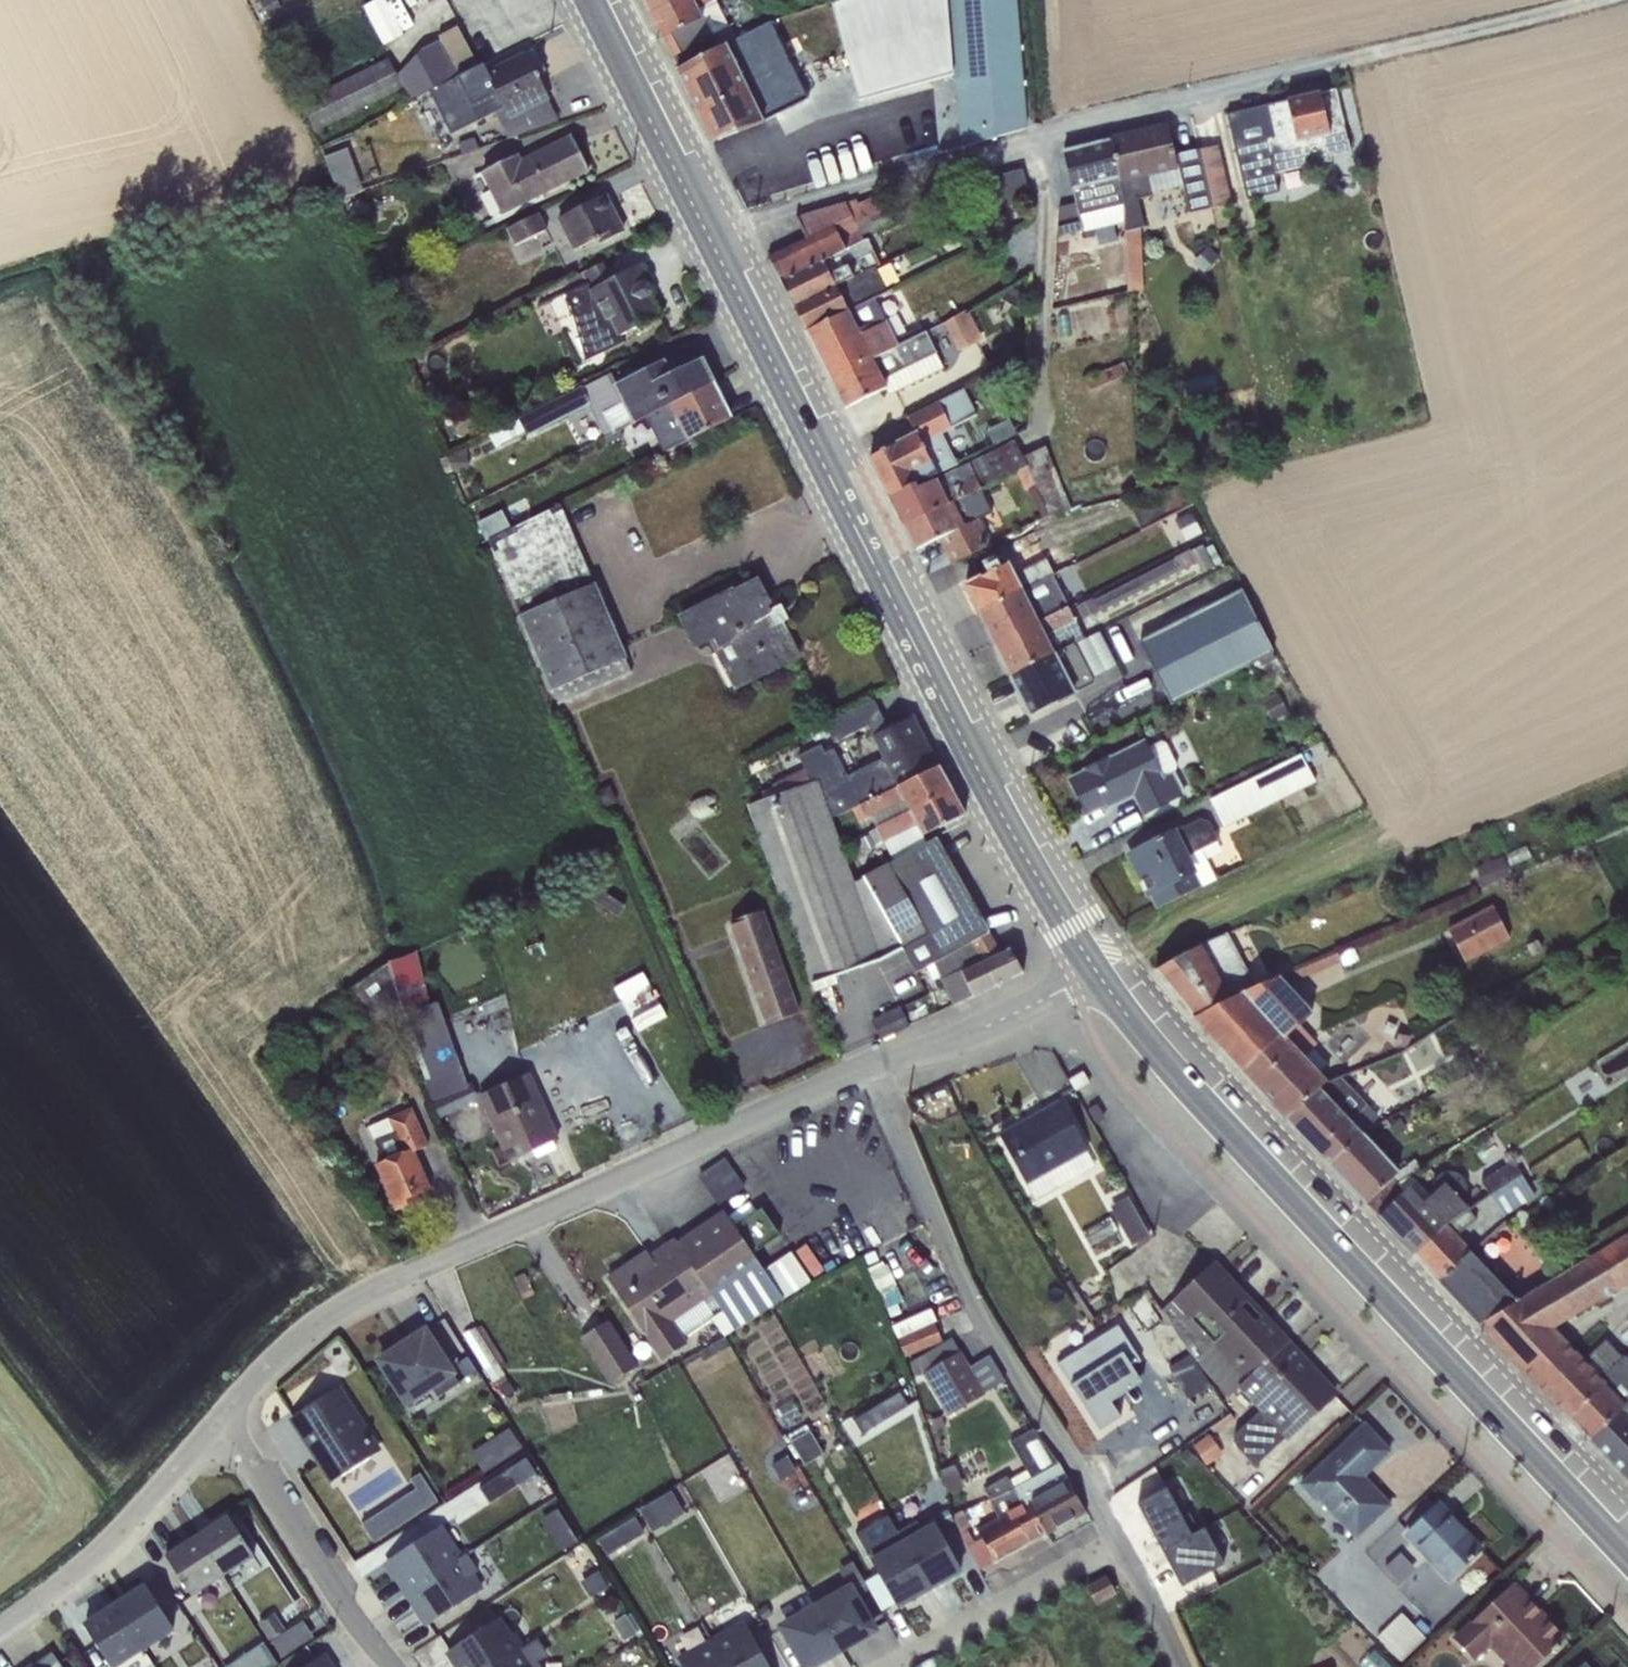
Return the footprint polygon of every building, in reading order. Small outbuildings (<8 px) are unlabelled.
[(258,0),(265,19),(283,11),(278,0),(258,0)] [(363,7),(384,46),(403,35),(385,0),(376,0),(363,7)] [(648,14),(675,0),(642,0),(648,14)] [(648,14),(677,70),(718,47),(713,36),(731,27),(717,0),(675,0),(648,14)] [(831,4),(858,102),(955,75),(961,148),(1026,129),(1016,0),(845,0),(831,4)] [(429,92),(458,77),(478,65),(458,26),(437,37),(439,40),(396,75),(388,58),(300,102),(316,132),(404,89),(411,101),(429,92)] [(718,47),(677,70),(678,72),(684,85),(692,101),(697,112),(698,111),(704,124),(703,124),(705,128),(705,127),(712,140),(711,140),(712,143),(763,122),(726,43),(718,47)] [(488,71),(462,83),(479,119),(494,112),(499,123),(549,98),(538,76),(543,73),(532,52),(489,73),(488,71)] [(458,77),(429,92),(450,134),(479,119),(462,83),(458,77)] [(1257,108),(1226,115),(1246,200),(1277,193),(1272,175),(1330,161),(1330,158),(1350,153),(1335,89),(1257,108)] [(549,98),(499,123),(508,141),(560,120),(549,98)] [(1167,123),(1110,138),(1123,205),(1124,222),(1125,232),(1143,229),(1137,198),(1151,195),(1150,194),(1146,177),(1177,170),(1167,123)] [(517,155),(472,177),(493,218),(588,171),(571,136),(520,162),(517,155)] [(1123,205),(1110,138),(1063,150),(1075,204),(1082,231),(1082,233),(1124,222),(1123,205)] [(1219,145),(1198,150),(1211,209),(1233,203),(1219,145)] [(347,148),(324,157),(340,198),(363,189),(347,148)] [(1211,209),(1198,150),(1177,155),(1180,169),(1184,186),(1190,214),(1211,209)] [(1022,168),(993,176),(1000,207),(1031,198),(1022,168)] [(1180,169),(1177,170),(1146,177),(1150,194),(1184,186),(1180,169)] [(793,308),(876,270),(881,267),(865,233),(892,221),(880,195),(858,204),(856,201),(845,204),(844,203),(795,218),(806,239),(768,258),(793,308)] [(603,196),(557,220),(573,252),(596,242),(598,244),(623,232),(611,208),(609,209),(603,196)] [(351,203),(348,209),(352,211),(348,220),(361,226),(371,208),(357,201),(356,205),(351,203)] [(1082,231),(1075,204),(1059,208),(1057,237),(1082,231)] [(539,214),(506,230),(514,246),(547,231),(539,214)] [(1125,234),(1127,276),(1128,293),(1143,292),(1140,230),(1125,234)] [(1208,248),(1194,264),(1205,274),(1219,259),(1208,248)] [(585,283),(567,292),(586,361),(622,344),(619,338),(659,317),(643,286),(648,280),(640,265),(609,280),(600,264),(581,274),(585,283)] [(876,270),(793,308),(806,333),(875,299),(886,292),(876,270)] [(1105,298),(1128,293),(1127,276),(1104,282),(1105,298)] [(830,380),(898,346),(875,299),(806,333),(830,380)] [(967,311),(928,331),(931,338),(946,330),(958,352),(982,339),(967,311)] [(898,346),(830,380),(845,409),(885,387),(889,396),(942,369),(926,332),(898,346)] [(650,413),(712,381),(702,361),(670,377),(663,364),(618,387),(611,373),(488,435),(496,449),(587,407),(603,437),(650,413)] [(1124,363),(1084,380),(1090,392),(1129,375),(1124,363)] [(712,381),(650,413),(658,430),(676,421),(686,441),(730,420),(712,381)] [(889,497),(934,475),(956,464),(941,434),(975,415),(961,387),(907,418),(915,433),(869,458),(889,497)] [(465,402),(447,423),(463,437),(482,417),(465,402)] [(1009,419),(986,430),(993,445),(1016,434),(1009,419)] [(934,475),(889,497),(904,526),(980,489),(1016,471),(1026,466),(1023,459),(1014,441),(935,478),(934,475)] [(468,446),(446,457),(452,471),(469,470),(468,446)] [(1026,466),(1016,471),(1024,491),(1028,490),(1036,487),(1041,496),(1061,485),(1045,448),(1023,459),(1026,466)] [(1061,485),(1041,496),(1036,487),(1028,490),(1043,519),(1050,516),(1052,520),(1072,511),(1061,485)] [(1182,485),(1125,497),(1140,530),(1192,504),(1182,485)] [(980,489),(904,526),(916,550),(942,538),(955,565),(991,548),(978,519),(991,513),(980,489)] [(510,529),(488,540),(557,704),(631,673),(560,505),(510,529)] [(485,542),(488,540),(510,529),(501,509),(475,522),(485,542)] [(1191,512),(1174,520),(1185,541),(1201,533),(1191,512)] [(1092,598),(1076,607),(1083,620),(1099,611),(1100,612),(1196,562),(1202,572),(1221,563),(1212,546),(1204,550),(1202,545),(1093,602),(1092,598)] [(978,613),(1052,576),(1066,569),(1058,553),(1044,559),(1039,548),(964,586),(978,613)] [(1052,576),(978,613),(994,645),(1068,607),(1052,576)] [(768,613),(767,611),(764,605),(768,603),(757,581),(733,593),(732,591),(678,618),(694,649),(709,641),(733,689),(798,656),(781,624),(780,622),(771,626),(765,614),(768,613)] [(1212,593),(1134,632),(1171,704),(1272,652),(1241,589),(1216,601),(1212,593)] [(781,604),(767,611),(768,613),(765,614),(771,626),(780,622),(781,624),(789,620),(781,604)] [(1068,607),(994,645),(1010,676),(1085,638),(1068,607)] [(1085,638),(1010,676),(1030,715),(1057,701),(1058,704),(1094,683),(1092,678),(1117,665),(1100,631),(1085,638)] [(1277,694),(1261,702),(1271,723),(1287,715),(1277,694)] [(850,808),(938,767),(913,716),(887,728),(873,700),(824,725),(834,743),(868,726),(884,758),(846,776),(833,750),(825,754),(820,746),(798,758),(805,769),(812,781),(816,779),(830,817),(850,808)] [(1086,772),(1070,780),(1087,813),(1106,804),(1108,809),(1134,795),(1144,813),(1185,793),(1174,772),(1177,764),(1165,742),(1160,741),(1148,747),(1145,741),(1085,770),(1086,772)] [(1300,754),(1209,799),(1223,828),(1316,782),(1300,754)] [(938,767),(850,808),(856,824),(871,817),(876,827),(951,791),(938,767)] [(812,781),(805,769),(772,785),(776,795),(812,781)] [(812,781),(776,795),(747,806),(814,991),(837,983),(835,976),(839,975),(838,973),(880,959),(903,947),(916,973),(935,963),(989,933),(935,838),(925,844),(893,860),(862,877),(864,879),(854,882),(830,817),(816,779),(812,781)] [(951,791),(876,827),(867,831),(875,846),(883,843),(893,860),(925,844),(923,835),(965,815),(951,791)] [(694,800),(689,808),(689,813),(697,819),(704,818),(711,816),(714,812),(717,803),(713,798),(708,796),(702,797),(694,800)] [(1200,819),(1129,855),(1148,894),(1149,894),(1156,908),(1215,879),(1206,861),(1205,862),(1200,850),(1218,841),(1208,822),(1200,819)] [(1486,863),(1495,882),(1510,875),(1501,856),(1486,863)] [(1495,882),(1486,863),(1471,869),(1479,888),(1495,882)] [(1462,920),(1447,928),(1465,962),(1510,939),(1492,905),(1462,920)] [(763,911),(729,921),(765,1025),(799,1013),(763,911)] [(1000,953),(989,933),(935,963),(942,979),(960,970),(961,972),(1000,953)] [(1154,971),(1193,1018),(1252,985),(1226,933),(1154,971)] [(960,970),(942,979),(953,1005),(1023,972),(1009,948),(1000,953),(961,972),(960,970)] [(1240,1070),(1297,1024),(1312,1012),(1287,984),(1340,962),(1336,951),(1252,985),(1193,1018),(1240,1070)] [(387,963),(404,1014),(427,1007),(414,952),(393,961),(387,963)] [(387,963),(345,993),(375,1035),(404,1014),(387,963)] [(404,1014),(433,1100),(467,1085),(438,1004),(427,1007),(404,1014)] [(897,1008),(872,1019),(881,1038),(906,1027),(897,1008)] [(1297,1024),(1240,1070),(1286,1120),(1325,1083),(1326,1081),(1302,1055),(1316,1044),(1297,1024)] [(527,1074),(479,1095),(502,1145),(491,1149),(498,1167),(532,1152),(553,1142),(557,1140),(527,1074)] [(1354,1110),(1368,1125),(1377,1116),(1341,1077),(1329,1088),(1336,1095),(1338,1094),(1343,1099),(1341,1101),(1352,1112),(1354,1110)] [(1325,1083),(1286,1120),(1329,1164),(1361,1132),(1368,1125),(1354,1110),(1352,1112),(1341,1101),(1343,1099),(1338,1094),(1336,1095),(1329,1088),(1325,1083)] [(467,1085),(433,1100),(438,1117),(476,1100),(469,1084),(467,1085)] [(1021,1124),(999,1136),(1035,1200),(1057,1188),(1047,1172),(1086,1150),(1088,1149),(1061,1102),(1029,1119),(1031,1122),(1023,1127),(1021,1124)] [(411,1107),(368,1127),(382,1161),(375,1164),(396,1211),(419,1201),(417,1195),(430,1189),(413,1152),(428,1146),(411,1107)] [(1361,1132),(1329,1164),(1378,1217),(1407,1189),(1398,1183),(1410,1175),(1421,1168),(1414,1158),(1398,1172),(1361,1132)] [(553,1142),(532,1152),(536,1159),(556,1150),(553,1142)] [(1086,1150),(1047,1172),(1057,1188),(1095,1167),(1086,1150)] [(1481,1181),(1490,1197),(1523,1178),(1512,1161),(1481,1181)] [(1407,1189),(1378,1217),(1414,1255),(1468,1210),(1460,1199),(1463,1196),(1464,1192),(1465,1190),(1463,1184),(1460,1178),(1456,1174),(1453,1172),(1448,1172),(1441,1173),(1436,1177),(1433,1181),(1431,1185),(1431,1190),(1433,1193),(1430,1196),(1423,1202),(1409,1188),(1407,1189)] [(1398,1183),(1407,1189),(1409,1188),(1423,1202),(1430,1196),(1410,1175),(1398,1183)] [(1523,1178),(1490,1197),(1502,1216),(1535,1196),(1523,1178)] [(1128,1196),(1109,1206),(1131,1245),(1150,1235),(1128,1196)] [(763,1208),(734,1227),(752,1254),(781,1234),(763,1208)] [(1468,1210),(1414,1255),(1439,1281),(1472,1252),(1457,1234),(1476,1220),(1468,1210)] [(647,1252),(607,1279),(661,1361),(687,1343),(683,1337),(711,1319),(723,1336),(810,1281),(790,1252),(763,1270),(752,1254),(734,1227),(724,1213),(678,1244),(675,1240),(650,1257),(647,1252)] [(1110,1217),(1082,1232),(1090,1246),(1117,1231),(1110,1217)] [(1479,1324),(1562,1412),(1622,1358),(1604,1339),(1583,1360),(1553,1329),(1627,1283),(1627,1233),(1516,1300),(1479,1324)] [(1472,1252),(1439,1281),(1461,1305),(1464,1302),(1481,1320),(1478,1323),(1479,1324),(1516,1300),(1472,1252)] [(1289,1343),(1213,1262),(1161,1309),(1190,1352),(1226,1396),(1236,1387),(1289,1343)] [(887,1264),(870,1272),(877,1291),(895,1283),(887,1264)] [(931,1309),(891,1326),(896,1338),(936,1320),(931,1309)] [(608,1320),(580,1338),(609,1384),(637,1366),(608,1320)] [(482,1325),(476,1328),(499,1366),(505,1363),(482,1325)] [(934,1325),(898,1341),(905,1356),(941,1341),(934,1325)] [(1118,1325),(1057,1364),(1099,1431),(1120,1417),(1111,1403),(1122,1395),(1142,1383),(1132,1367),(1141,1362),(1118,1325)] [(475,1327),(463,1335),(505,1398),(515,1392),(499,1366),(476,1328),(475,1327)] [(425,1334),(381,1361),(407,1403),(432,1387),(438,1396),(457,1385),(425,1334)] [(917,1377),(923,1373),(959,1352),(960,1351),(953,1339),(909,1363),(917,1377)] [(1289,1343),(1236,1387),(1259,1412),(1235,1435),(1234,1443),(1255,1465),(1309,1415),(1310,1416),(1321,1407),(1320,1406),(1334,1392),(1289,1343)] [(984,1393),(970,1370),(959,1352),(923,1373),(948,1416),(984,1393)] [(1188,1355),(1168,1367),(1187,1400),(1210,1386),(1188,1355)] [(1562,1412),(1590,1441),(1627,1405),(1627,1360),(1624,1356),(1622,1358),(1562,1412)] [(991,1358),(970,1370),(984,1393),(1004,1381),(991,1358)] [(335,1389),(292,1417),(334,1481),(377,1453),(335,1389)] [(901,1392),(853,1420),(861,1433),(908,1405),(901,1392)] [(1590,1441),(1627,1482),(1627,1405),(1590,1441)] [(1364,1424),(1299,1485),(1315,1502),(1317,1500),(1353,1539),(1389,1505),(1362,1476),(1389,1451),(1364,1424)] [(509,1427),(470,1452),(483,1473),(523,1448),(509,1427)] [(802,1428),(787,1436),(805,1466),(823,1454),(810,1431),(805,1433),(802,1428)] [(1026,1470),(1009,1480),(1014,1488),(1019,1485),(1059,1463),(1039,1438),(1033,1429),(1010,1442),(1026,1470)] [(1208,1434),(1192,1445),(1206,1465),(1222,1454),(1208,1434)] [(787,1455),(772,1464),(781,1480),(796,1471),(787,1455)] [(526,1459),(480,1488),(490,1503),(535,1474),(526,1459)] [(1059,1463),(1019,1485),(1046,1535),(1086,1512),(1059,1463)] [(954,1466),(942,1471),(950,1492),(962,1487),(954,1466)] [(416,1489),(361,1524),(373,1543),(438,1501),(420,1473),(410,1480),(416,1489)] [(1014,1488),(1009,1480),(1006,1476),(984,1489),(991,1501),(1014,1488)] [(1014,1488),(991,1501),(990,1502),(998,1517),(977,1529),(982,1538),(973,1542),(966,1528),(979,1522),(972,1508),(952,1516),(980,1570),(1046,1535),(1019,1485),(1014,1488)] [(1166,1488),(1136,1503),(1162,1551),(1192,1535),(1166,1488)] [(671,1491),(640,1510),(652,1533),(684,1514),(671,1491)] [(1436,1506),(1404,1536),(1446,1580),(1480,1549),(1450,1517),(1448,1518),(1436,1506)] [(558,1508),(542,1519),(562,1552),(578,1542),(558,1508)] [(227,1515),(196,1536),(222,1576),(254,1556),(227,1515)] [(635,1518),(598,1540),(608,1556),(645,1533),(635,1518)] [(916,1521),(897,1531),(929,1587),(960,1569),(933,1522),(920,1529),(916,1521)] [(407,1593),(464,1555),(443,1524),(386,1561),(407,1593)] [(1192,1535),(1162,1551),(1181,1588),(1225,1564),(1206,1528),(1192,1535)] [(929,1587),(897,1531),(865,1550),(878,1574),(895,1604),(896,1606),(929,1587)] [(222,1576),(196,1536),(167,1557),(191,1595),(222,1576)] [(1400,1552),(1383,1567),(1398,1583),(1415,1568),(1400,1552)] [(464,1555),(407,1593),(427,1625),(484,1588),(475,1574),(479,1571),(468,1553),(464,1555)] [(846,1584),(855,1599),(869,1590),(864,1582),(852,1562),(838,1570),(846,1584)] [(598,1570),(580,1582),(590,1598),(608,1587),(598,1570)] [(864,1582),(869,1590),(881,1612),(895,1604),(878,1574),(864,1582)] [(1107,1578),(1087,1589),(1095,1604),(1115,1593),(1107,1578)] [(1453,1639),(1474,1661),(1489,1647),(1508,1666),(1534,1666),(1551,1651),(1553,1653),(1560,1646),(1558,1644),(1565,1638),(1513,1583),(1453,1639)] [(855,1599),(846,1584),(813,1603),(817,1610),(839,1649),(872,1630),(855,1599)] [(146,1586),(115,1606),(143,1652),(175,1631),(146,1586)] [(115,1606),(84,1626),(110,1666),(119,1666),(143,1652),(115,1606)] [(784,1628),(806,1666),(807,1666),(839,1649),(817,1610),(784,1628)] [(271,1641),(287,1630),(274,1612),(258,1623),(269,1642),(271,1641)] [(629,1613),(613,1623),(624,1641),(640,1630),(629,1613)] [(1401,1613),(1377,1637),(1401,1661),(1425,1638),(1423,1636),(1429,1629),(1420,1619),(1413,1626),(1401,1613)] [(524,1647),(516,1635),(512,1637),(499,1618),(447,1651),(458,1666),(493,1666),(524,1647)] [(287,1630),(271,1641),(281,1658),(313,1637),(303,1620),(287,1630)] [(710,1639),(726,1666),(769,1666),(743,1621),(710,1639)] [(539,1663),(549,1656),(537,1638),(524,1647),(532,1661),(528,1663),(530,1666),(542,1666),(539,1663)] [(710,1639),(677,1658),(682,1666),(726,1666),(710,1639)] [(225,1666),(273,1666),(278,1663),(264,1641),(225,1666)] [(282,1666),(305,1666),(314,1661),(306,1647),(280,1664),(282,1666)] [(493,1666),(530,1666),(528,1663),(532,1661),(524,1647),(493,1666)] [(51,1652),(31,1666),(62,1666),(51,1652)]
